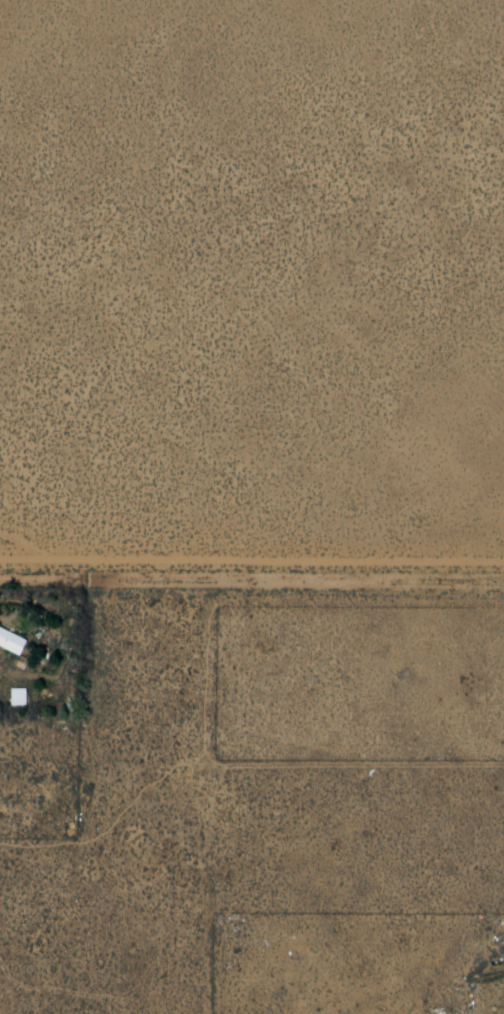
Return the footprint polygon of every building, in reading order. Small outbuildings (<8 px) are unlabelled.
[(26,656),(34,642),(3,625),(0,631),(0,642),(26,656)] [(25,688),(11,688),(11,705),(25,705),(25,688)]
